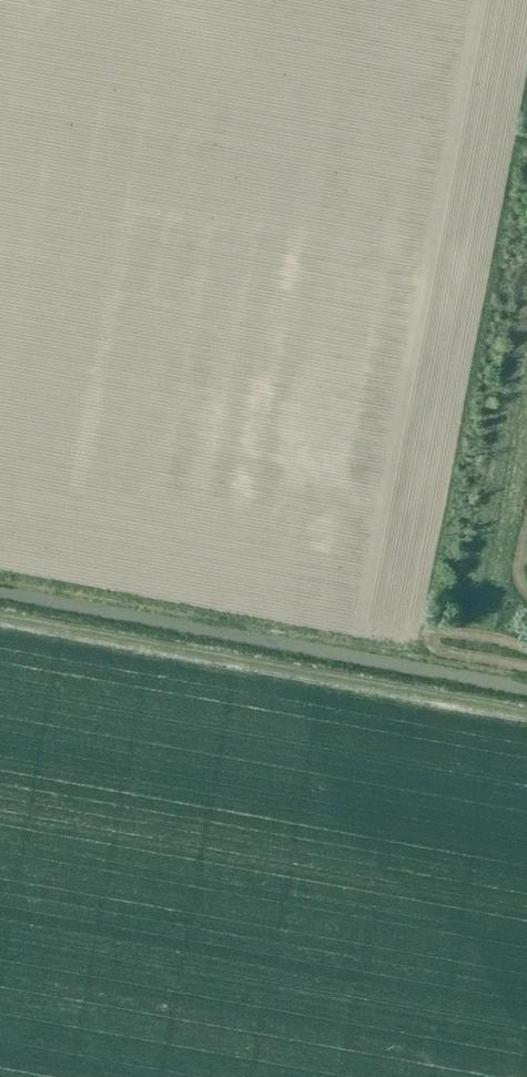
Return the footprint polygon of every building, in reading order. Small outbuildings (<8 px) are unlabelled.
[(9,16),(10,0),(5,0),(0,0),(0,16),(9,16)]
